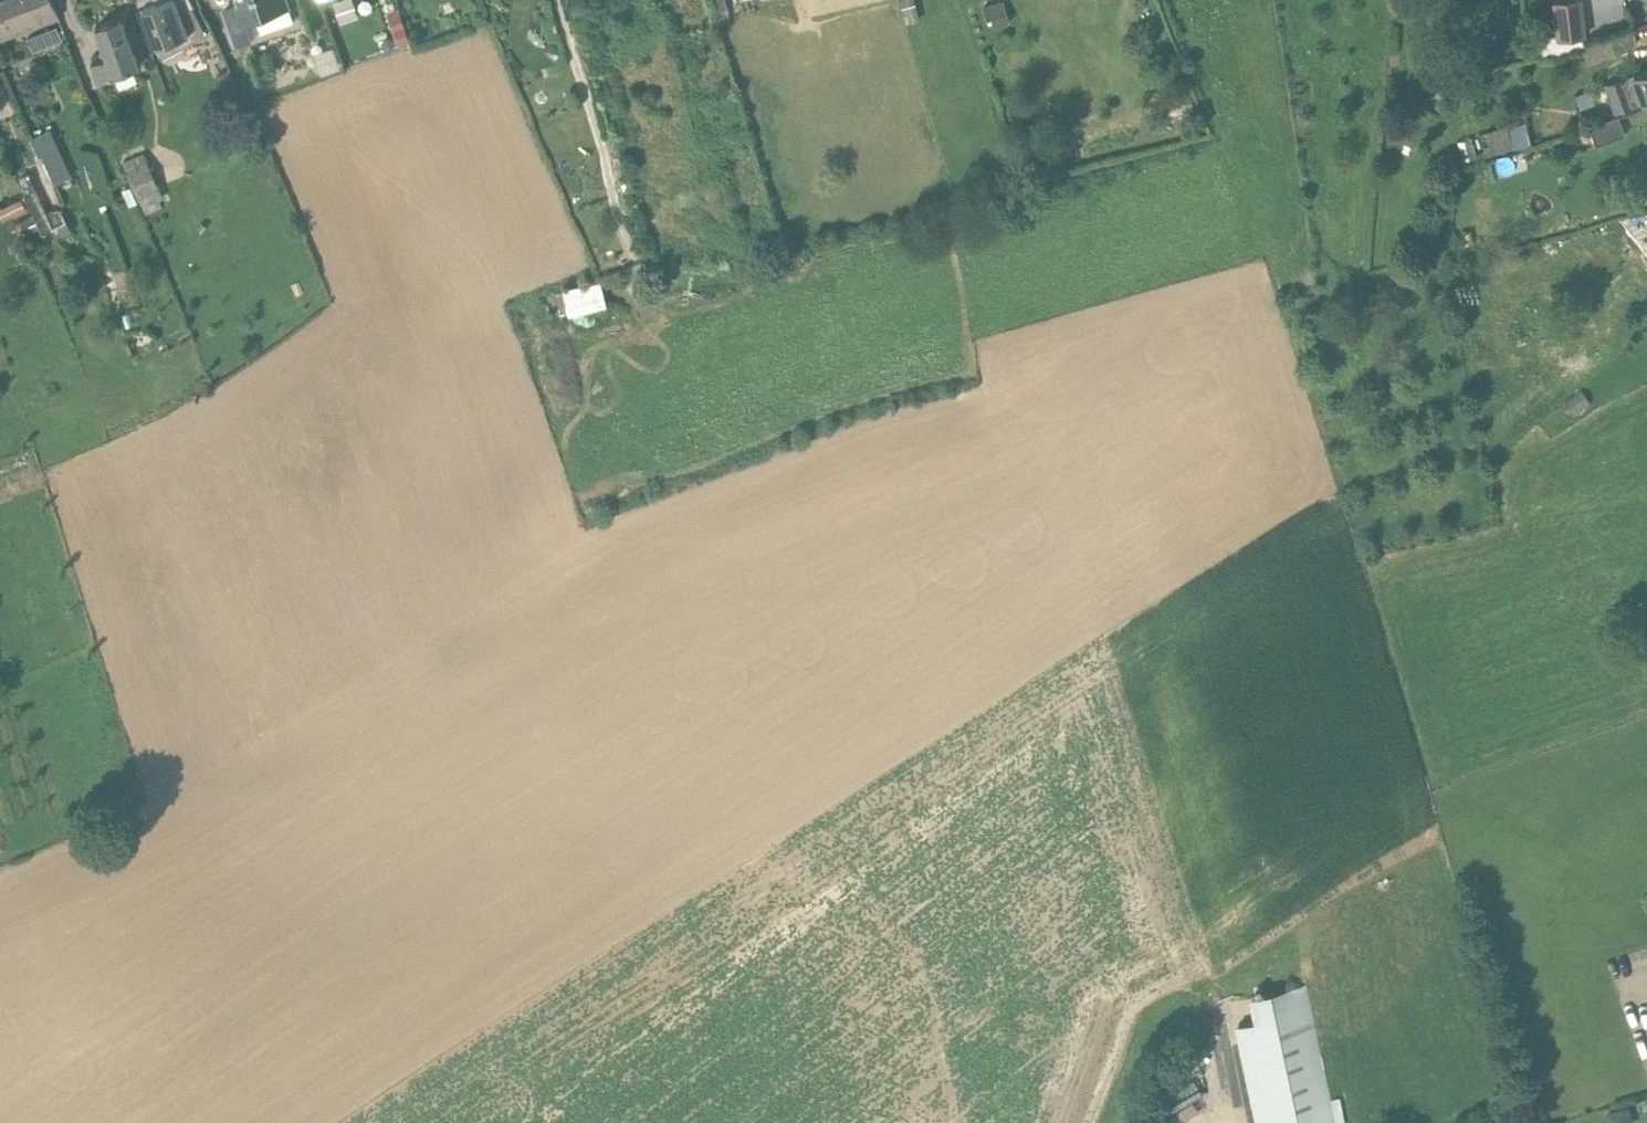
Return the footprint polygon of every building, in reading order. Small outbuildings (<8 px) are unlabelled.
[(60,17),(53,0),(0,0),(0,40),(60,17)] [(175,0),(167,0),(143,9),(162,60),(163,59),(207,35),(193,8),(181,15),(175,0)] [(241,4),(225,10),(237,44),(254,37),(248,21),(289,6),(287,0),(239,0),(241,4)] [(1585,44),(1582,37),(1585,36),(1580,0),(1572,0),(1555,2),(1560,33),(1540,36),(1543,56),(1585,44)] [(987,20),(992,19),(995,27),(1010,22),(1007,14),(1003,1),(983,7),(987,20)] [(389,14),(400,42),(410,39),(399,11),(389,14)] [(139,67),(121,17),(96,27),(104,49),(99,51),(102,59),(92,62),(99,82),(139,67)] [(58,28),(27,39),(32,51),(62,40),(58,28)] [(1637,44),(1634,30),(1610,37),(1614,50),(1637,44)] [(1646,102),(1646,69),(1607,84),(1617,112),(1646,102)] [(221,82),(231,77),(228,70),(218,75),(221,82)] [(1595,146),(1625,134),(1619,118),(1589,129),(1595,146)] [(1531,142),(1525,122),(1509,127),(1510,131),(1498,134),(1497,131),(1487,133),(1490,146),(1484,147),(1486,155),(1531,142)] [(72,178),(50,130),(31,139),(39,158),(42,156),(56,185),(72,178)] [(164,198),(144,153),(122,162),(142,208),(159,201),(164,198)] [(54,227),(35,189),(26,193),(23,194),(43,233),(54,227)] [(0,208),(0,215),(3,222),(29,210),(22,197),(0,208)] [(33,216),(15,225),(22,240),(40,231),(33,216)] [(67,222),(58,227),(63,235),(72,230),(67,222)] [(601,286),(565,294),(571,318),(606,310),(601,286)] [(1575,415),(1590,403),(1581,392),(1566,404),(1575,415)] [(1341,1097),(1330,1099),(1306,985),(1248,997),(1254,1021),(1235,1025),(1256,1122),(1346,1122),(1341,1097)] [(1004,1017),(976,1021),(980,1050),(1009,1045),(1004,1017)] [(1605,1112),(1609,1122),(1618,1122),(1626,1121),(1621,1107),(1605,1112)]
